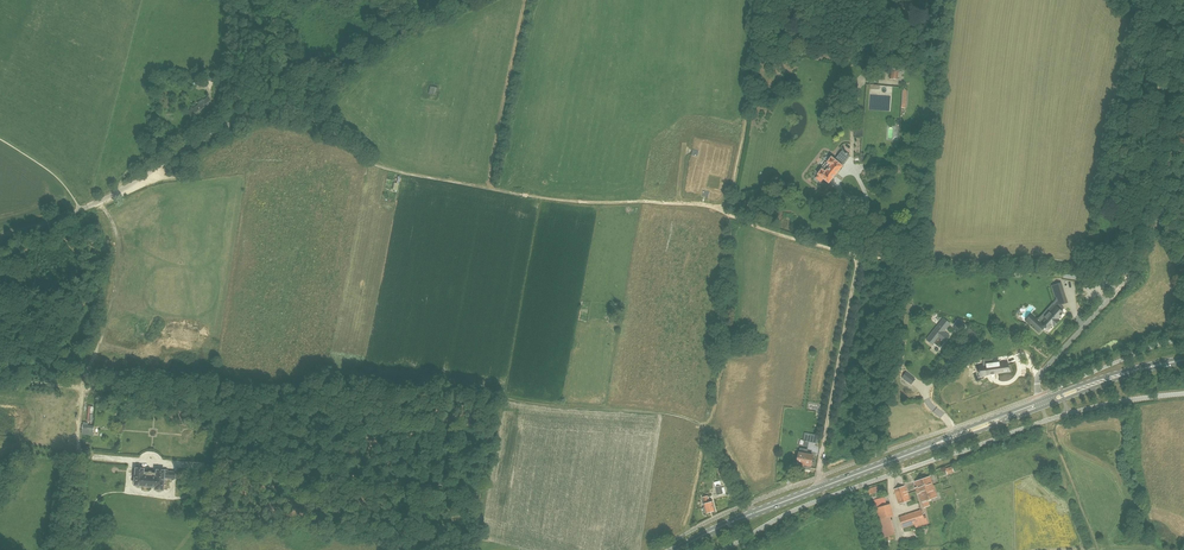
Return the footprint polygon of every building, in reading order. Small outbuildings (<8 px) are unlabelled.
[(204,100),(205,101),(188,112),(193,120),(210,109),(208,107),(212,104),(208,97),(204,100)] [(832,157),(822,169),(818,174),(816,178),(821,182),(823,178),(829,183),(843,166),(842,165),(850,155),(843,150),(835,160),(832,157)] [(1061,283),(1052,285),(1054,291),(1063,288),(1061,283)] [(1034,318),(1029,324),(1032,326),(1035,329),(1039,333),(1044,327),(1045,328),(1046,327),(1048,329),(1052,324),(1054,325),(1059,320),(1057,319),(1059,317),(1059,316),(1060,315),(1060,316),(1061,315),(1060,315),(1062,313),(1062,314),(1062,313),(1061,312),(1064,308),(1060,305),(1067,303),(1066,298),(1057,301),(1058,304),(1056,307),(1055,307),(1052,310),(1050,313),(1049,312),(1045,317),(1044,317),(1046,318),(1040,324),(1037,320),(1034,318)] [(944,318),(940,323),(927,339),(933,344),(934,344),(935,344),(936,345),(937,345),(938,345),(939,345),(940,345),(941,345),(942,345),(942,344),(943,344),(943,343),(944,343),(944,342),(949,336),(944,331),(950,323),(944,318)] [(983,365),(978,365),(979,370),(978,370),(979,372),(981,377),(991,373),(991,375),(994,374),(1010,372),(1009,365),(1008,365),(1007,361),(999,364),(993,365),(993,363),(986,364),(983,365)] [(12,432),(14,410),(0,409),(0,431),(12,432)] [(50,419),(48,444),(56,445),(57,428),(67,429),(67,421),(50,419)] [(94,426),(82,424),(81,434),(93,436),(94,426)] [(811,465),(813,455),(806,454),(806,450),(800,449),(799,452),(797,464),(801,464),(802,463),(811,465)] [(950,474),(957,471),(954,465),(944,469),(945,472),(948,470),(950,474)] [(175,479),(175,472),(168,471),(167,470),(165,470),(164,471),(157,470),(156,473),(151,473),(151,471),(148,471),(148,472),(143,472),(143,469),(141,469),(142,467),(138,467),(138,469),(136,468),(135,478),(134,478),(134,479),(134,480),(134,482),(135,482),(134,485),(136,485),(136,486),(137,486),(138,487),(139,487),(139,486),(140,486),(141,486),(141,485),(142,485),(142,483),(150,483),(150,486),(155,486),(155,489),(156,489),(157,490),(158,491),(159,491),(160,491),(161,490),(163,490),(163,481),(168,481),(168,478),(175,479)] [(718,469),(720,477),(726,475),(723,467),(718,469)] [(933,485),(930,477),(916,482),(918,490),(933,485)] [(717,495),(723,494),(720,481),(714,482),(717,495)] [(937,496),(933,485),(918,490),(922,501),(937,496)] [(910,500),(905,487),(905,486),(895,490),(899,504),(910,500)] [(715,510),(713,501),(709,502),(708,496),(703,497),(705,504),(704,504),(705,507),(703,508),(704,513),(706,513),(715,510)] [(921,510),(899,517),(903,527),(915,523),(916,526),(928,522),(927,519),(924,520),(921,510)] [(879,520),(884,537),(895,534),(890,516),(879,520)]
